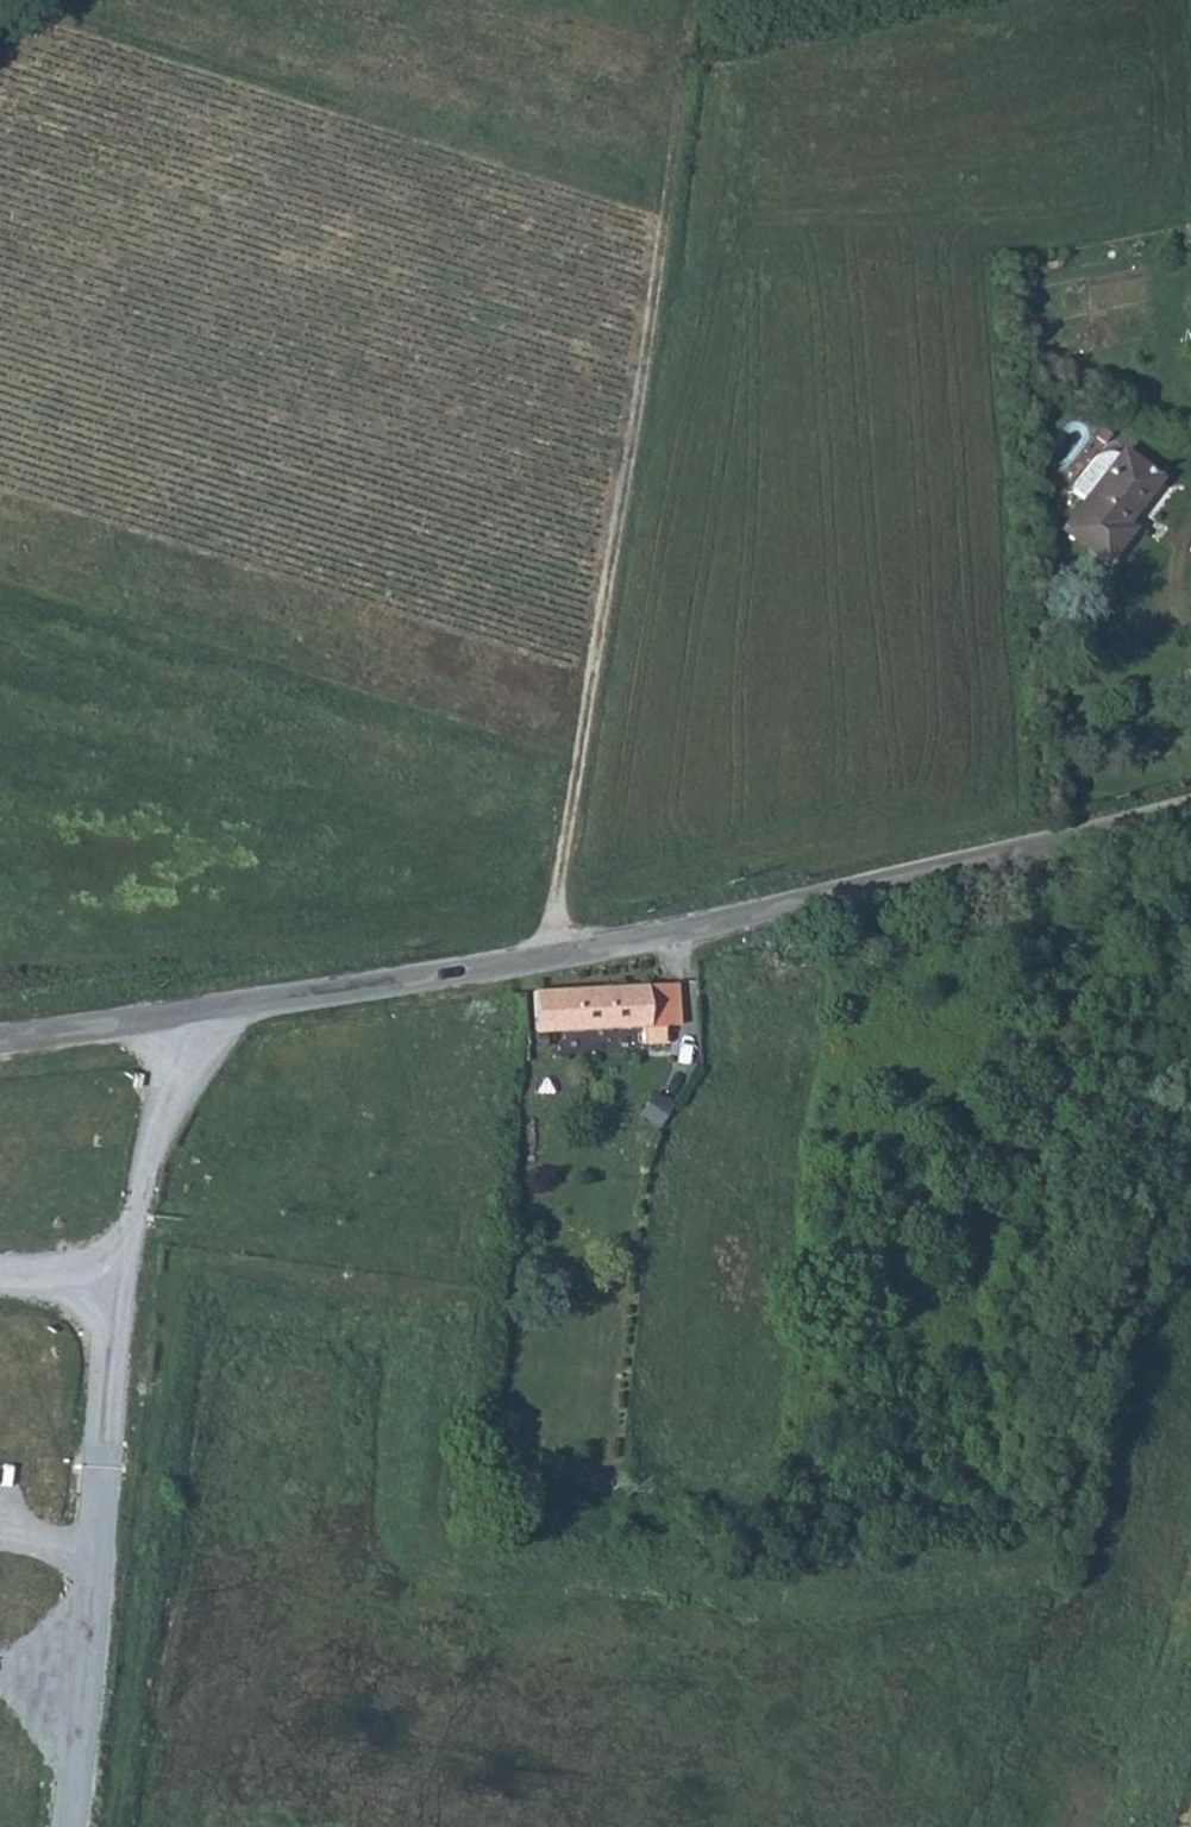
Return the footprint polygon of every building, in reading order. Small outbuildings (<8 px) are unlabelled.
[(1176,242),(1178,256),(1190,255),(1190,241),(1176,242)] [(1108,423),(1103,429),(1099,434),(1109,440),(1117,430),(1108,423)] [(1130,452),(1072,525),(1113,557),(1137,524),(1130,519),(1161,476),(1130,452)] [(665,1041),(665,1027),(679,1027),(677,982),(533,989),(535,1033),(642,1029),(644,1043),(665,1041)]
